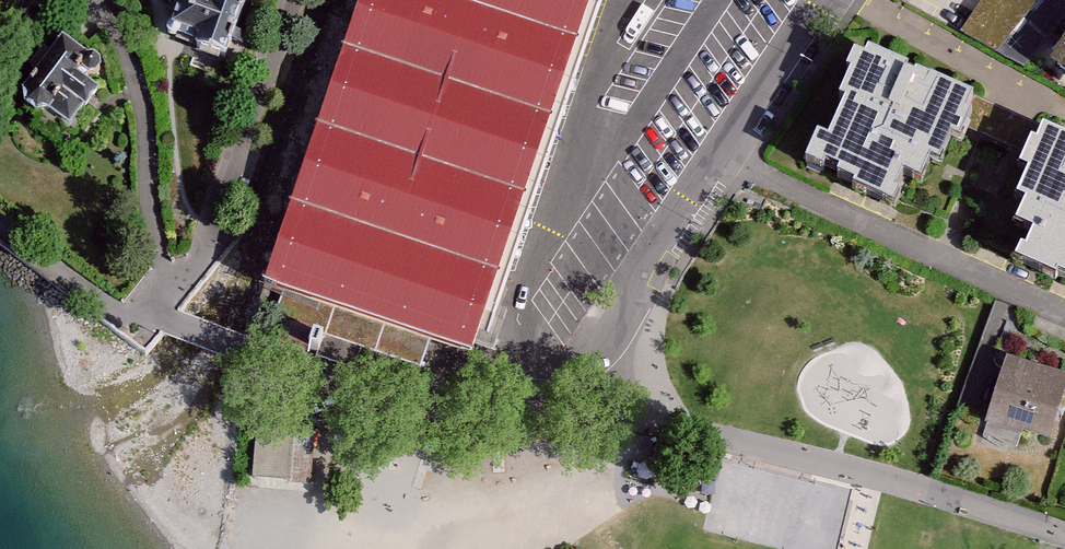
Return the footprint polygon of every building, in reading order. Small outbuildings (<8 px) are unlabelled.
[(164,36),(235,57),(252,0),(175,0),(164,36)] [(268,291),(481,362),(493,328),(602,0),(365,0),(268,291)] [(959,27),(991,51),(1029,0),(978,0),(959,27)] [(1040,64),(1064,81),(1064,26),(1040,64)] [(81,59),(55,42),(19,94),(19,105),(28,111),(37,110),(63,127),(89,90),(67,75),(71,68),(81,75),(89,73),(93,68),(91,61),(85,58),(81,59)] [(852,63),(841,58),(832,79),(841,83),(830,108),(838,112),(821,152),(806,145),(796,169),(882,206),(893,179),(909,186),(920,162),(931,167),(942,143),(951,147),(971,102),(857,53),(852,63)] [(1033,134),(1027,148),(1021,146),(1009,174),(1019,178),(1008,204),(1018,208),(1010,227),(1030,235),(1022,254),(1013,251),(1006,269),(1064,293),(1064,146),(1033,134)] [(1011,357),(988,422),(1047,442),(1064,391),(1064,376),(1011,357)] [(298,420),(261,414),(254,482),(290,486),(298,420)]
